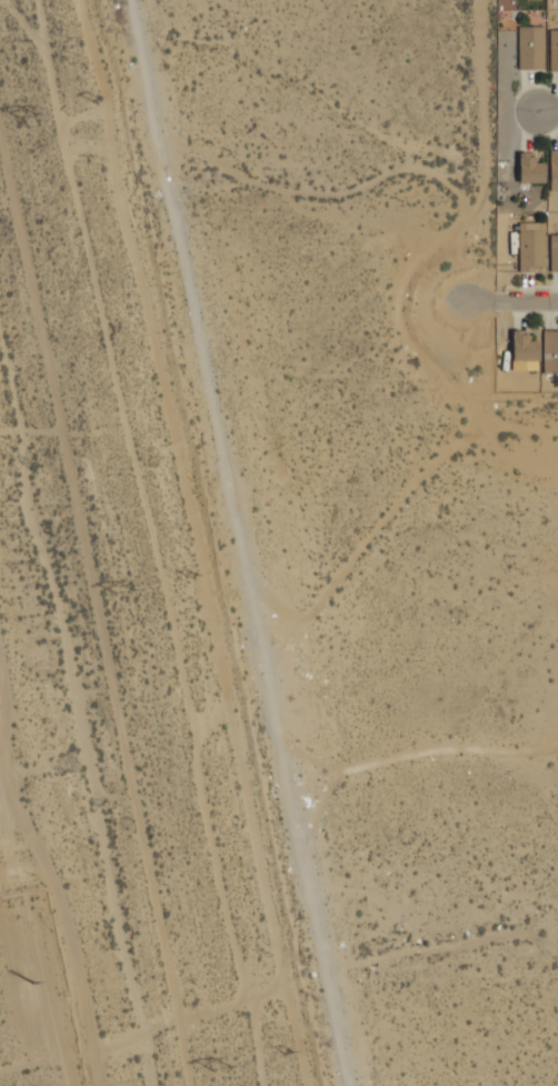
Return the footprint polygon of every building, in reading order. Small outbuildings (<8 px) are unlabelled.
[(519,68),(544,68),(544,26),(519,26),(519,68)] [(557,71),(557,29),(548,30),(549,71),(557,71)] [(549,150),(551,190),(557,190),(557,150),(549,150)] [(543,182),(544,163),(533,163),(533,155),(520,154),(518,181),(543,182)] [(519,222),(518,270),(544,271),(545,222),(519,222)] [(551,234),(550,270),(557,270),(557,234),(551,234)] [(542,331),(543,373),(557,372),(557,330),(542,331)] [(518,353),(512,353),(512,360),(537,359),(536,341),(517,341),(518,353)]
